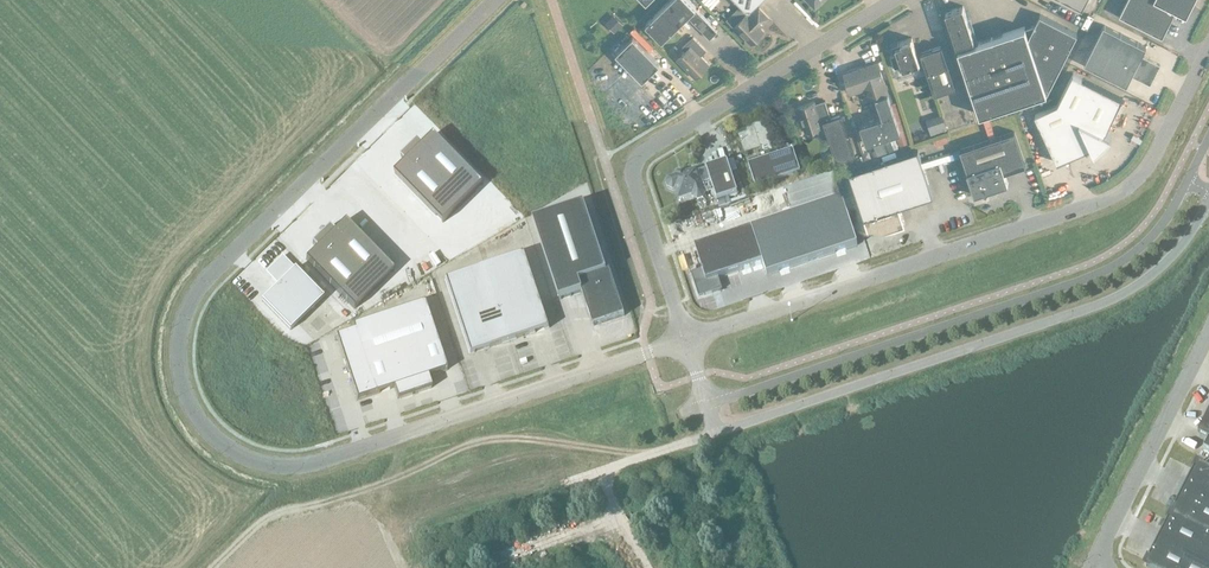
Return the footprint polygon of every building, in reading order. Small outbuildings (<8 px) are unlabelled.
[(661,40),(687,15),(709,38),(717,30),(695,8),(695,7),(689,0),(669,0),(645,23),(661,40)] [(748,11),(759,0),(737,0),(748,11)] [(1119,15),(1162,36),(1175,10),(1186,15),(1192,3),(1189,2),(1191,0),(1126,0),(1119,15)] [(945,11),(957,48),(966,45),(965,41),(971,39),(973,38),(962,5),(945,11)] [(763,31),(758,26),(762,22),(762,23),(768,17),(758,7),(749,16),(746,13),(733,25),(750,43),(763,31)] [(966,45),(957,48),(979,114),(1047,91),(1077,32),(1039,13),(1033,25),(1025,27),(1024,26),(972,43),(971,39),(965,41),(966,45)] [(617,17),(608,25),(614,31),(623,23),(617,17)] [(1103,24),(1084,63),(1126,84),(1131,75),(1150,84),(1153,78),(1151,77),(1154,69),(1156,71),(1160,64),(1141,54),(1146,46),(1103,24)] [(659,63),(633,36),(616,52),(642,79),(659,63)] [(676,58),(695,77),(709,63),(700,55),(706,49),(693,36),(681,47),(685,50),(676,58)] [(897,52),(889,54),(893,68),(901,65),(902,67),(901,67),(901,68),(918,62),(918,63),(919,63),(911,38),(911,37),(900,40),(900,41),(901,43),(894,45),(897,52)] [(941,45),(920,52),(934,93),(955,86),(941,45)] [(851,91),(873,83),(876,93),(886,89),(876,61),(845,72),(851,91)] [(1057,103),(1034,114),(1057,162),(1091,146),(1094,153),(1097,146),(1104,139),(1111,136),(1104,133),(1122,97),(1072,73),(1057,103)] [(876,97),(882,117),(860,124),(866,142),(894,133),(900,131),(890,102),(887,93),(876,97)] [(821,125),(824,124),(822,119),(830,117),(824,99),(814,103),(813,101),(797,106),(805,131),(822,126),(821,125)] [(896,100),(890,102),(900,131),(894,133),(898,145),(909,141),(896,100)] [(830,117),(822,119),(824,124),(836,160),(854,154),(840,113),(830,117)] [(943,119),(927,124),(931,135),(947,129),(943,119)] [(771,149),(772,148),(764,125),(763,125),(763,126),(754,129),(754,128),(754,129),(754,131),(748,133),(747,134),(738,137),(744,155),(761,150),(761,152),(762,152),(762,151),(771,148),(771,149)] [(1007,183),(1004,173),(1025,166),(1014,131),(959,149),(967,172),(966,172),(973,195),(982,191),(986,193),(987,190),(1007,183)] [(401,158),(406,163),(395,174),(443,224),(483,185),(434,135),(423,146),(419,142),(401,158)] [(874,149),(870,151),(872,156),(892,149),(889,139),(873,144),(874,149)] [(933,195),(917,149),(849,172),(870,235),(904,223),(899,207),(933,195)] [(793,151),(748,166),(756,188),(800,173),(793,151)] [(701,184),(703,191),(712,188),(717,201),(738,194),(727,162),(706,169),(710,181),(701,184)] [(702,199),(705,194),(703,191),(701,184),(696,170),(669,179),(667,183),(668,188),(673,190),(675,189),(678,199),(692,195),(693,198),(698,200),(702,199)] [(702,271),(691,275),(699,298),(722,290),(719,279),(763,264),(767,276),(857,247),(842,200),(752,230),(695,249),(702,271)] [(698,203),(697,205),(699,208),(701,209),(703,209),(705,207),(706,205),(706,203),(704,201),(702,200),(699,201),(698,203)] [(584,205),(533,222),(560,301),(582,294),(591,321),(600,325),(625,317),(609,267),(608,268),(609,272),(607,273),(584,205)] [(317,249),(306,260),(355,310),(394,271),(346,221),(334,233),(329,228),(313,244),(317,249)] [(525,254),(485,267),(510,342),(549,329),(525,254)] [(324,299),(283,257),(270,270),(276,276),(272,280),(278,286),(262,302),(291,331),(324,299)] [(485,267),(445,280),(470,355),(510,342),(485,267)] [(336,338),(357,401),(394,389),(398,400),(432,389),(428,377),(447,371),(425,304),(353,328),(354,332),(336,338)] [(1208,455),(1208,415),(1198,436),(1208,442),(1204,452),(1208,455)] [(1148,567),(1208,567),(1208,471),(1200,466),(1196,473),(1194,472),(1175,509),(1177,511),(1174,517),(1172,516),(1171,517),(1173,518),(1170,524),(1168,523),(1149,560),(1151,562),(1148,567)]
